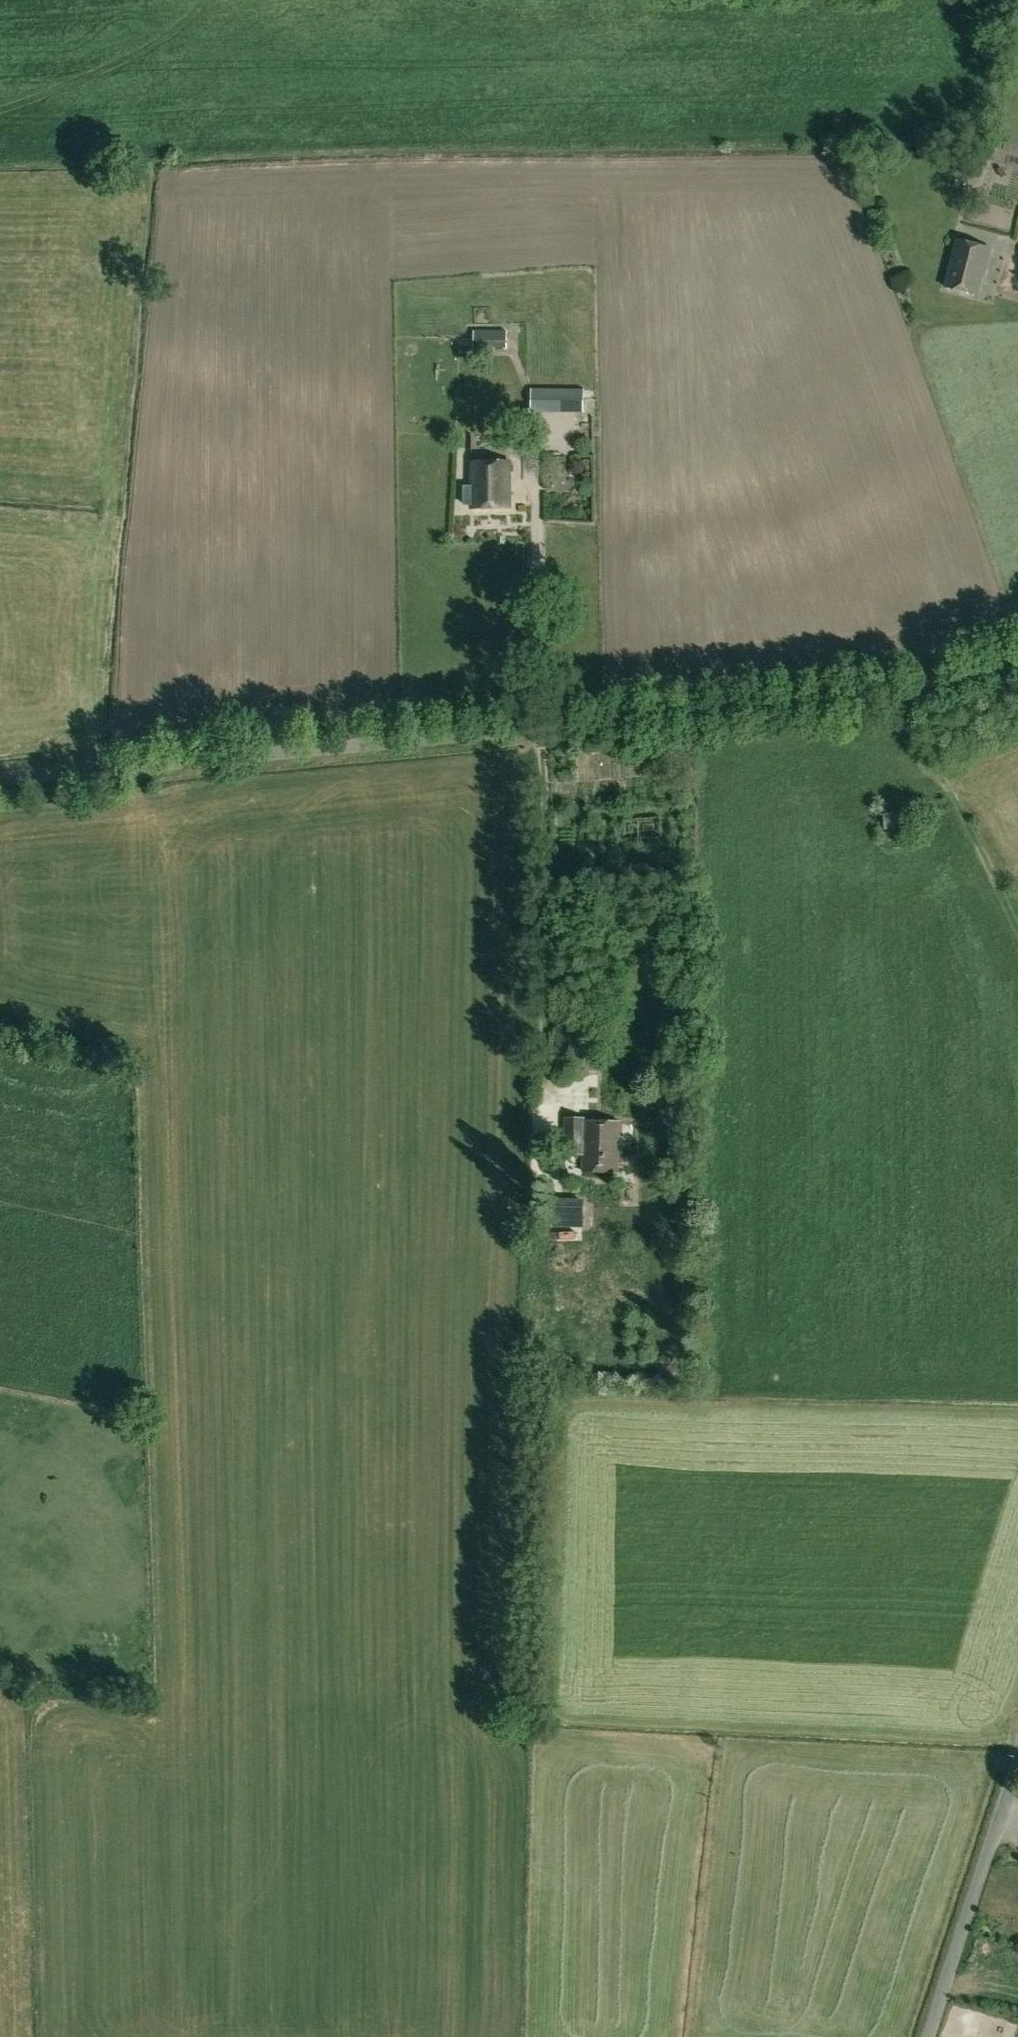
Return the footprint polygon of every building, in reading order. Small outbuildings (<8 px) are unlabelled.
[(953,171),(980,179),(985,163),(958,155),(953,171)] [(985,269),(987,270),(992,250),(959,241),(947,288),(978,296),(985,269)] [(511,329),(471,329),(471,357),(487,357),(487,360),(511,360),(511,329)] [(531,413),(584,413),(584,389),(532,389),(531,413)] [(470,509),(510,508),(509,462),(473,463),(474,487),(469,487),(470,509)] [(884,814),(885,830),(909,827),(907,812),(884,814)] [(555,1075),(588,1075),(588,1029),(556,1029),(555,1075)] [(565,1154),(584,1155),(584,1172),(618,1173),(619,1123),(584,1122),(583,1131),(565,1131),(565,1154)] [(553,1200),(552,1226),(582,1226),(583,1200),(553,1200)]
